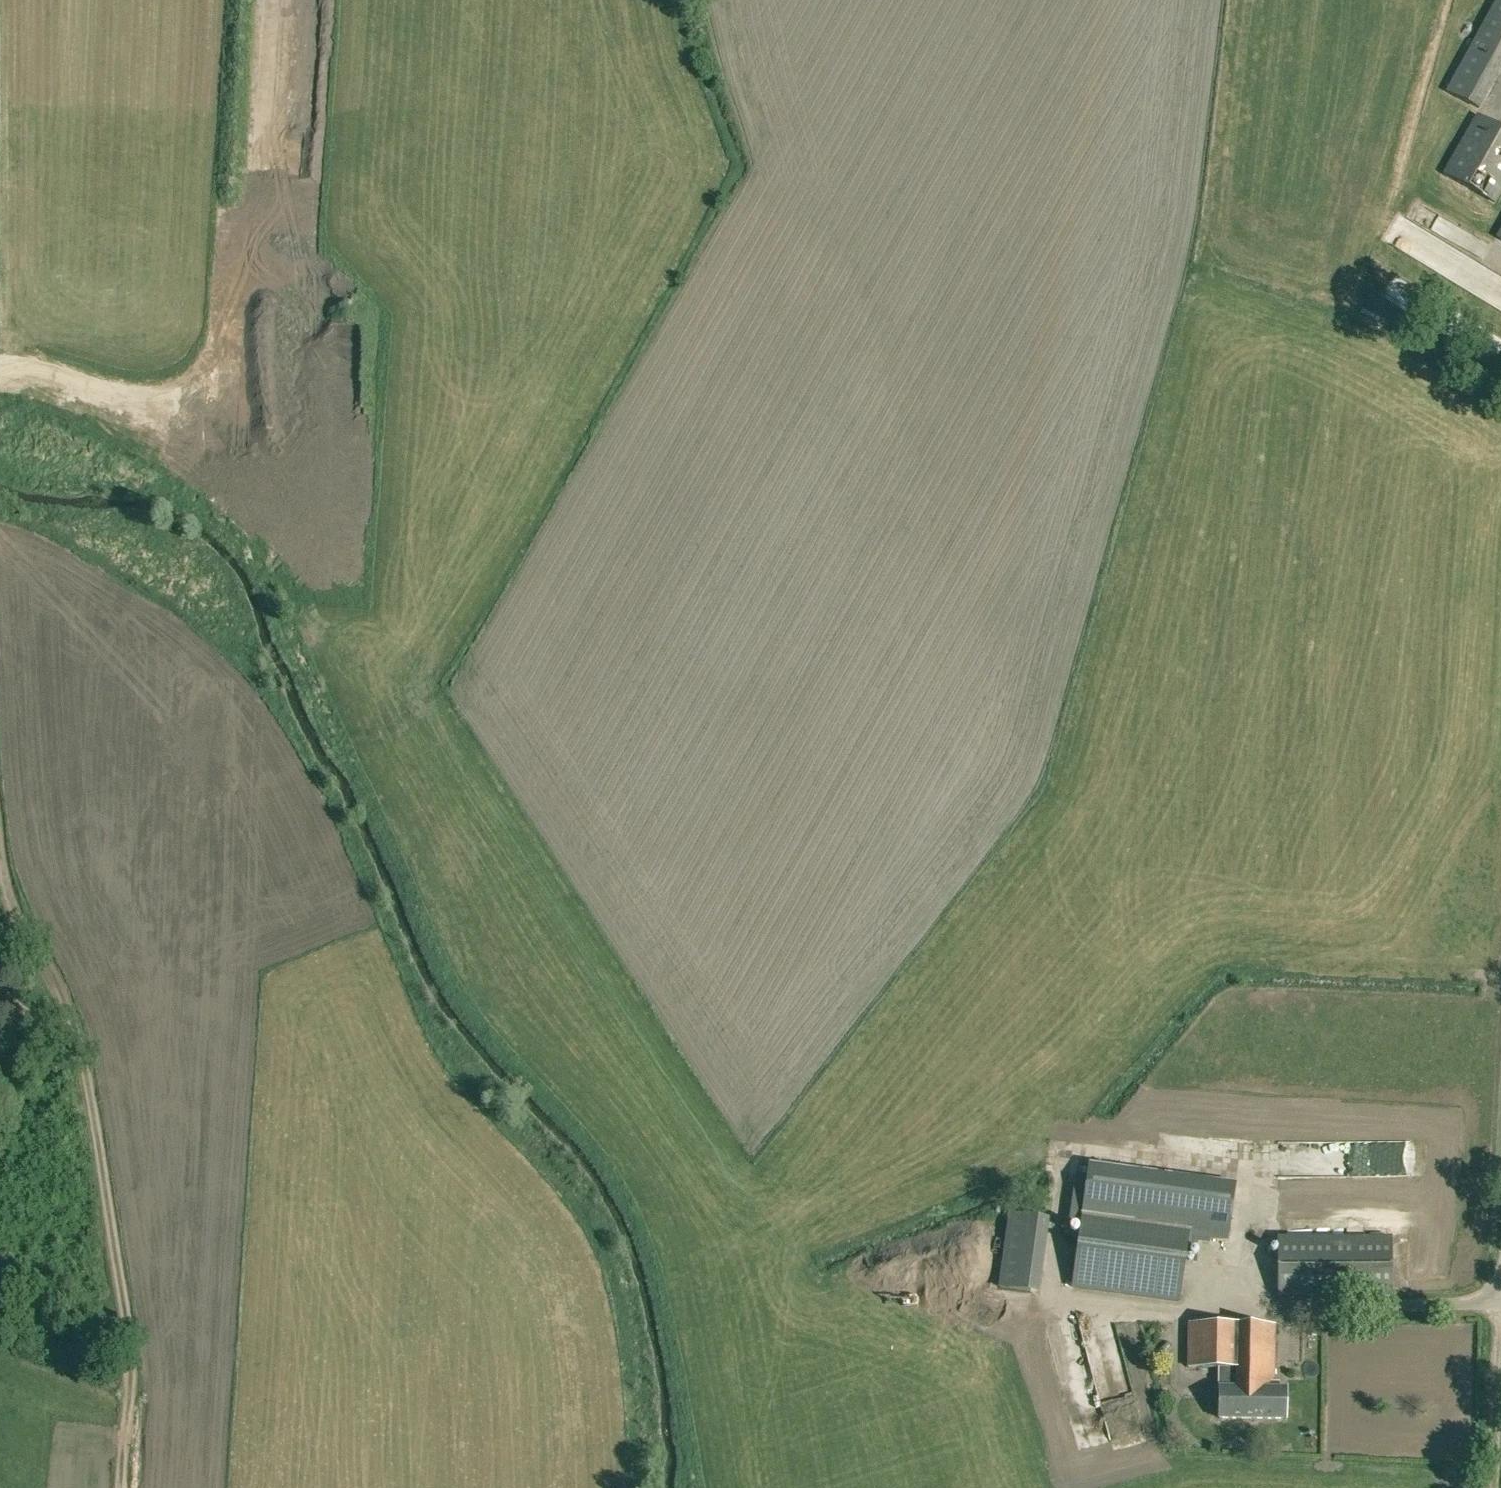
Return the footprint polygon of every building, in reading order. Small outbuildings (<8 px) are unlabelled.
[(1500,68),(1500,0),(1497,0),(1459,70),(1491,87),(1500,68)] [(1477,114),(1444,173),(1495,202),(1500,192),(1500,128),(1477,114)] [(1089,1167),(1073,1287),(1180,1301),(1188,1239),(1209,1242),(1210,1235),(1228,1238),(1235,1187),(1089,1167)] [(1000,1287),(1031,1291),(1041,1217),(1010,1213),(1000,1287)] [(1279,1294),(1392,1294),(1392,1237),(1279,1237),(1279,1294)] [(1274,1382),(1275,1324),(1190,1323),(1189,1367),(1220,1367),(1219,1418),(1286,1419),(1286,1388),(1280,1388),(1280,1382),(1274,1382)]
